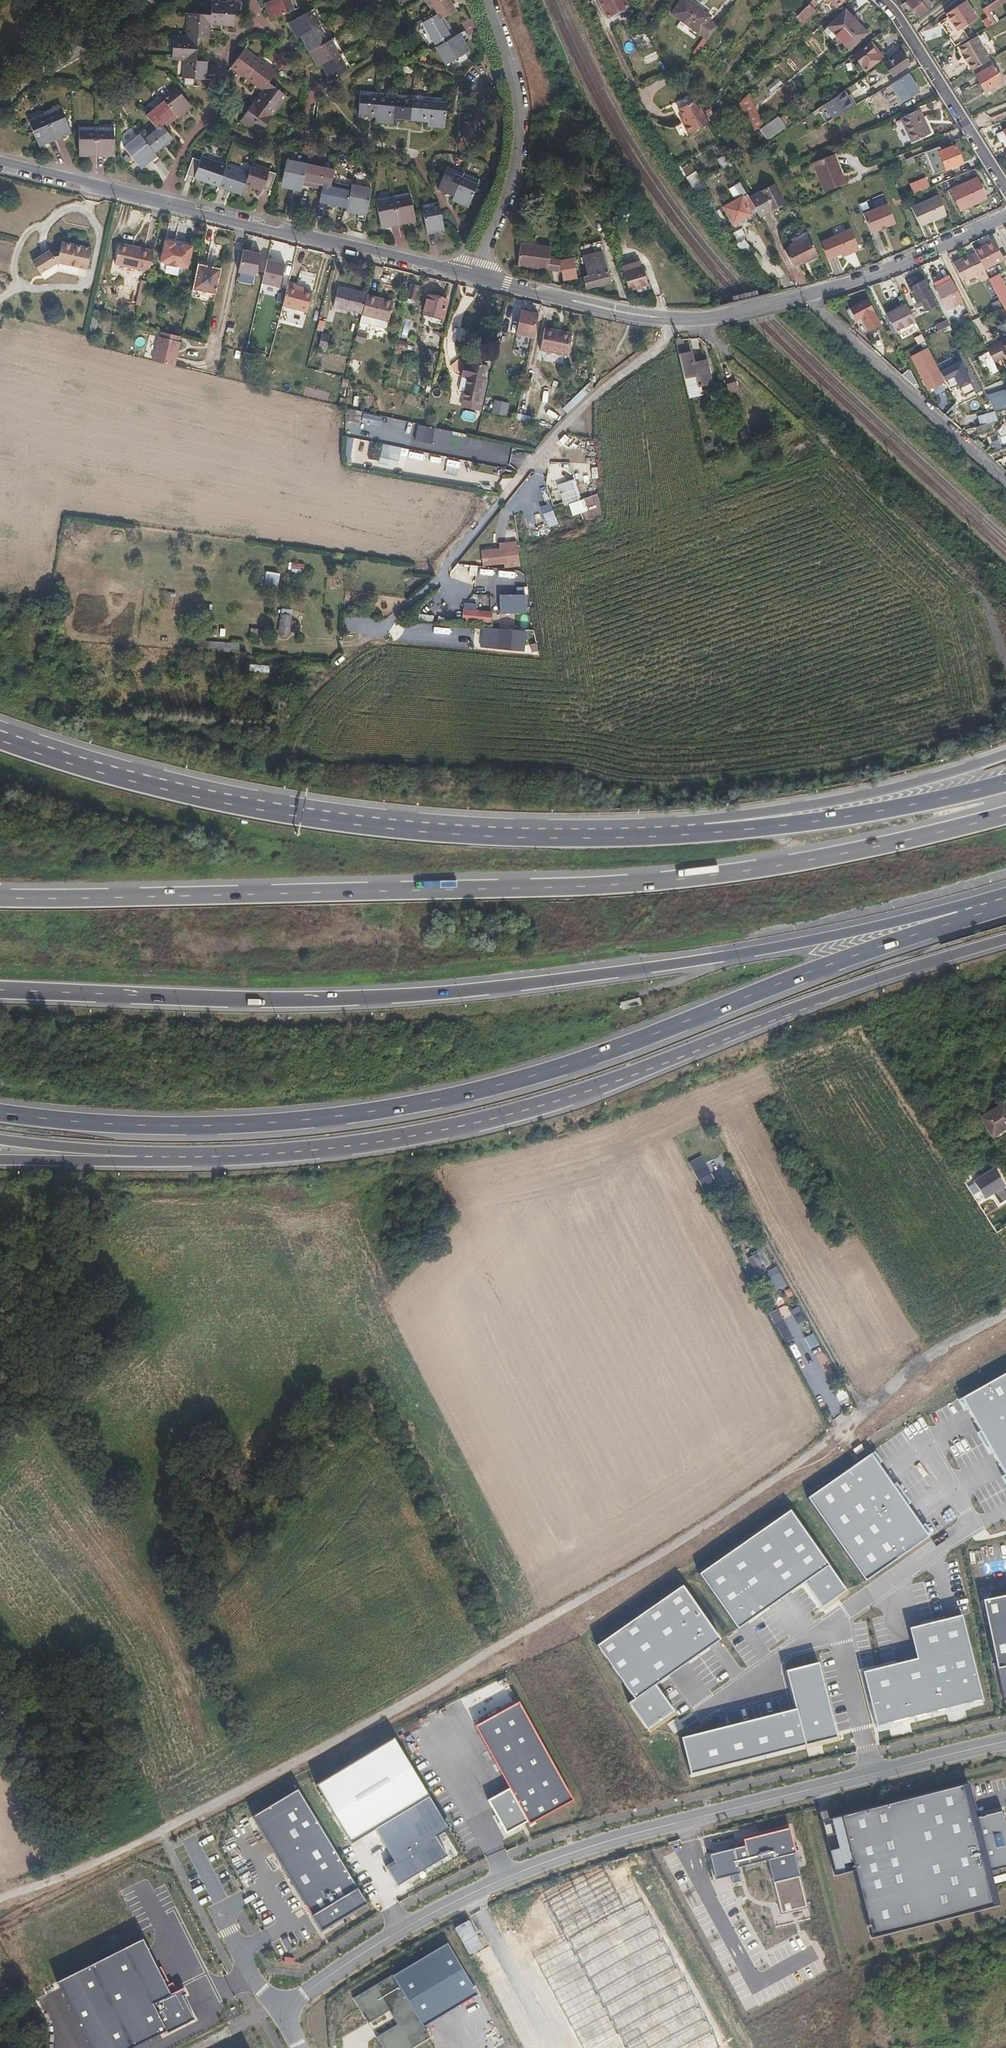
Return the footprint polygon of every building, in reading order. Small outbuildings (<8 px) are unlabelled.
[(265,22),(288,12),(283,0),(262,0),(263,3),(258,5),(265,22)] [(441,68),(466,55),(460,43),(464,41),(459,33),(447,40),(437,23),(452,14),(444,0),(423,0),(432,17),(418,25),(431,49),(430,50),(441,68)] [(631,0),(599,0),(605,13),(631,0)] [(671,10),(698,29),(710,14),(696,4),(697,3),(693,0),(678,0),(671,10)] [(808,0),(807,0),(794,13),(796,15),(799,14),(802,17),(814,6),(811,3),(808,0)] [(921,0),(903,0),(902,1),(908,11),(914,7),(918,13),(925,7),(921,0)] [(944,12),(956,28),(975,15),(965,0),(959,0),(944,12)] [(983,4),(993,20),(1005,13),(1005,0),(990,0),(983,4)] [(178,82),(178,88),(187,88),(187,82),(199,83),(200,62),(190,61),(191,40),(205,41),(205,26),(229,27),(230,5),(206,4),(205,17),(184,16),(182,38),(166,38),(164,60),(176,61),(175,82),(178,82)] [(865,30),(844,7),(827,22),(848,46),(865,30)] [(918,13),(914,7),(908,11),(912,17),(918,13)] [(305,13),(282,24),(290,41),(296,39),(312,71),(316,69),(324,85),(332,81),(341,77),(325,42),(321,44),(305,13)] [(983,59),(970,35),(955,43),(968,67),(983,59)] [(870,39),(853,53),(863,67),(881,54),(870,39)] [(664,64),(655,46),(641,53),(650,71),(664,64)] [(254,92),(231,123),(251,138),(280,99),(261,84),(269,73),(239,50),(224,70),(254,92)] [(903,64),(907,61),(901,50),(883,61),(889,71),(889,72),(890,73),(903,64)] [(889,71),(883,61),(874,67),(878,75),(882,75),(889,71)] [(990,61),(972,71),(981,88),(999,78),(990,61)] [(916,93),(903,72),(878,88),(889,106),(906,96),(908,98),(916,93)] [(116,149),(134,172),(144,163),(147,166),(153,161),(149,155),(167,140),(157,126),(167,117),(171,120),(184,109),(165,85),(159,90),(162,94),(155,100),(156,103),(140,117),(150,130),(137,141),(132,136),(116,149)] [(847,106),(843,98),(838,90),(819,103),(828,118),(847,106)] [(754,109),(746,92),(737,100),(744,114),(754,109)] [(707,118),(695,94),(677,104),(682,113),(683,112),(686,119),(683,120),(687,129),(707,118)] [(851,104),(846,96),(843,98),(847,106),(851,104)] [(442,105),(354,97),(352,121),(369,122),(369,127),(371,127),(387,129),(387,127),(387,125),(421,127),(421,131),(423,131),(440,133),(442,105)] [(828,118),(819,103),(812,108),(821,122),(828,118)] [(899,114),(910,138),(928,129),(917,106),(899,114)] [(22,121),(32,147),(64,134),(54,108),(22,121)] [(761,122),(754,109),(744,114),(752,129),(761,122)] [(778,114),(758,126),(764,136),(784,124),(778,114)] [(454,115),(453,125),(460,125),(465,125),(466,116),(454,115)] [(1001,146),(1005,144),(1005,141),(1001,130),(995,133),(1001,146)] [(71,132),(70,157),(105,158),(106,132),(71,132)] [(940,149),(947,166),(963,160),(956,143),(940,149)] [(908,165),(922,159),(919,151),(905,157),(908,165)] [(843,181),(832,153),(810,161),(821,190),(843,181)] [(179,178),(235,197),(238,189),(255,195),(257,192),(264,195),(270,176),(263,173),(264,169),(246,163),(242,174),(218,165),(217,167),(209,165),(210,163),(194,157),(192,162),(184,160),(179,178)] [(351,222),(359,224),(365,196),(344,191),(344,193),(324,188),(328,172),(281,161),(275,190),(286,192),(285,198),(294,200),(297,183),(315,187),(312,205),(340,211),(340,214),(351,217),(351,222)] [(447,169),(438,190),(453,197),(452,200),(470,208),(480,185),(447,169)] [(704,187),(694,170),(687,175),(698,190),(704,187)] [(943,179),(939,171),(930,175),(933,183),(943,179)] [(933,183),(930,175),(915,181),(918,189),(933,183)] [(949,187),(958,208),(984,197),(974,176),(949,187)] [(739,183),(729,189),(733,197),(744,191),(739,183)] [(781,201),(773,184),(748,196),(755,210),(758,215),(767,211),(766,209),(781,201)] [(748,196),(746,193),(741,196),(749,213),(755,210),(748,196)] [(937,193),(910,205),(918,224),(945,212),(937,193)] [(749,213),(741,196),(740,195),(721,205),(731,223),(749,213)] [(404,200),(369,206),(375,231),(409,226),(404,200)] [(894,220),(885,201),(861,212),(869,231),(878,227),(885,224),(894,220)] [(436,224),(432,204),(414,207),(419,232),(430,230),(429,225),(436,224)] [(857,244),(850,227),(821,240),(828,257),(857,244)] [(579,241),(578,228),(567,230),(567,232),(569,241),(570,243),(579,241)] [(794,244),(809,236),(806,230),(791,238),(794,244)] [(569,241),(567,232),(560,233),(561,242),(569,241)] [(599,243),(597,235),(585,237),(587,246),(599,243)] [(819,254),(809,236),(794,244),(785,248),(793,265),(804,260),(809,257),(809,259),(819,254)] [(999,258),(991,240),(972,249),(974,252),(982,267),(999,258)] [(58,264),(63,242),(58,241),(56,247),(56,250),(47,252),(45,250),(28,260),(35,274),(53,263),(58,264)] [(172,243),(161,241),(157,262),(185,268),(189,246),(179,244),(179,247),(171,245),(172,243)] [(582,248),(581,241),(579,241),(570,243),(571,250),(582,248)] [(83,265),(87,247),(63,242),(58,264),(75,268),(76,264),(83,265)] [(146,271),(150,250),(131,246),(130,249),(115,246),(112,264),(146,271)] [(261,254),(244,250),(238,282),(253,284),(255,276),(257,277),(261,254)] [(548,255),(549,266),(557,265),(558,272),(568,271),(564,252),(548,255)] [(986,276),(982,267),(974,252),(968,254),(967,252),(950,260),(960,279),(976,271),(980,279),(986,276)] [(808,267),(822,260),(819,254),(809,259),(809,257),(804,260),(808,267)] [(620,267),(637,262),(636,256),(618,261),(620,267)] [(281,289),(286,264),(268,260),(261,288),(264,290),(263,295),(276,297),(278,288),(281,289)] [(645,281),(639,261),(637,262),(620,267),(626,287),(645,281)] [(212,294),(217,268),(208,266),(208,268),(203,267),(203,265),(194,263),(189,290),(212,294)] [(581,267),(583,279),(604,275),(601,263),(581,267)] [(905,284),(898,270),(891,273),(898,287),(905,284)] [(997,274),(987,279),(1000,304),(1005,301),(1005,291),(997,274)] [(960,298),(949,276),(933,284),(944,305),(960,298)] [(918,296),(923,306),(933,301),(922,277),(907,284),(914,298),(918,296)] [(142,304),(145,281),(139,280),(136,304),(142,304)] [(408,299),(411,284),(406,283),(403,298),(408,299)] [(307,313),(313,293),(289,286),(283,307),(307,313)] [(358,314),(362,294),(363,293),(334,286),(329,307),(358,314)] [(385,321),(390,301),(362,294),(358,314),(385,321)] [(424,295),(419,312),(422,313),(423,311),(438,316),(442,302),(424,295)] [(867,297),(850,304),(855,317),(861,314),(867,328),(878,323),(867,297)] [(913,318),(904,300),(886,309),(895,328),(913,318)] [(527,335),(531,312),(515,309),(511,332),(527,335)] [(936,328),(948,322),(945,317),(934,323),(936,328)] [(566,350),(569,329),(551,327),(551,324),(542,323),(538,345),(566,350)] [(362,341),(364,333),(354,331),(352,339),(362,341)] [(326,336),(318,334),(315,348),(322,350),(326,336)] [(172,365),(178,341),(157,335),(151,359),(172,365)] [(997,343),(996,341),(985,347),(992,361),(1003,355),(1005,361),(1005,338),(997,343)] [(916,351),(928,376),(937,372),(925,346),(916,351)] [(708,380),(703,357),(691,359),(688,349),(677,351),(682,373),(693,372),(695,382),(708,380)] [(466,364),(460,362),(457,376),(464,378),(459,398),(475,402),(482,365),(467,362),(466,364)] [(695,382),(693,372),(682,373),(686,395),(697,393),(695,382)] [(523,387),(518,419),(531,421),(532,415),(527,414),(531,389),(523,387)] [(506,415),(509,402),(494,399),(491,412),(506,415)] [(998,418),(993,409),(962,418),(966,428),(977,425),(991,420),(998,418)] [(993,428),(991,420),(977,425),(979,432),(993,428)] [(448,447),(451,431),(417,424),(414,440),(448,447)] [(378,463),(397,467),(401,447),(382,443),(378,463)] [(596,491),(581,496),(574,478),(556,485),(564,505),(568,503),(573,516),(581,514),(583,521),(604,513),(596,491)] [(551,502),(541,505),(547,527),(557,524),(551,502)] [(482,567),(519,565),(518,543),(481,544),(482,567)] [(263,585),(277,588),(279,574),(266,571),(263,585)] [(526,594),(500,594),(500,613),(527,613),(526,594)] [(285,628),(285,621),(284,621),(285,610),(276,609),(274,631),(284,632),(284,628),(285,628)] [(457,610),(456,620),(473,622),(473,612),(457,610)] [(496,649),(525,651),(526,630),(497,628),(496,649)] [(242,653),(242,642),(208,641),(208,651),(242,653)] [(1002,1103),(980,1116),(991,1136),(1005,1126),(1005,1109),(1002,1103)] [(693,1169),(705,1192),(717,1185),(705,1162),(693,1169)] [(993,1165),(973,1178),(984,1196),(1004,1183),(993,1165)] [(759,1270),(771,1265),(764,1249),(753,1254),(759,1270)] [(772,1315),(784,1344),(793,1339),(781,1311),(772,1315)] [(962,1395),(1005,1475),(1005,1371),(962,1395)] [(869,1452),(806,1496),(864,1578),(926,1533),(869,1452)] [(789,1508),(696,1571),(733,1626),(802,1579),(826,1563),(789,1508)] [(844,1589),(826,1563),(802,1579),(820,1606),(844,1589)] [(648,1729),(674,1710),(656,1684),(721,1639),(683,1585),(599,1645),(636,1698),(630,1702),(648,1729)] [(983,1600),(1005,1699),(1005,1698),(1005,1594),(983,1600)] [(862,1671),(875,1725),(981,1699),(961,1614),(908,1626),(916,1659),(862,1671)] [(819,1662),(787,1670),(797,1708),(683,1737),(691,1773),(773,1751),(838,1735),(819,1662)] [(518,1694),(471,1719),(507,1784),(525,1816),(526,1818),(570,1794),(518,1694)] [(396,1744),(317,1790),(352,1847),(376,1832),(429,1800),(396,1744)] [(525,1816),(507,1784),(487,1794),(505,1826),(525,1816)] [(840,1818),(870,1936),(989,1905),(982,1872),(1005,1866),(1005,1829),(1002,1812),(977,1819),(967,1786),(886,1805),(840,1818)] [(298,1794),(253,1821),(322,1937),(367,1907),(298,1794)] [(429,1800),(376,1832),(395,1864),(386,1870),(398,1889),(448,1859),(437,1840),(449,1832),(429,1800)] [(746,1846),(711,1854),(716,1878),(739,1872),(738,1866),(768,1860),(782,1913),(807,1906),(790,1829),(745,1839),(746,1846)] [(53,1981),(88,2047),(128,2047),(165,2029),(167,2033),(194,2018),(180,1990),(169,1996),(138,1937),(53,1981)] [(447,1941),(392,1975),(423,2026),(478,1992),(447,1941)] [(392,1975),(353,1998),(368,2022),(387,2010),(396,2024),(376,2036),(383,2047),(409,2047),(429,2036),(423,2026),(392,1975)]
